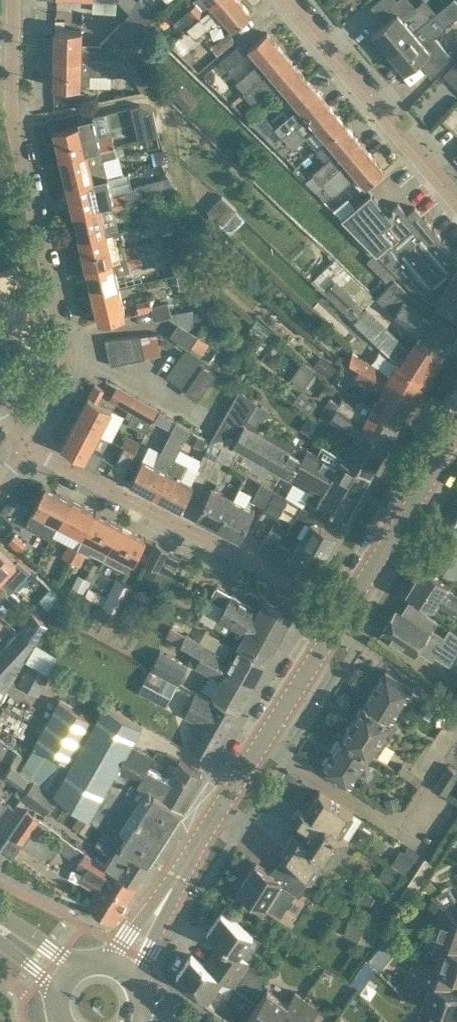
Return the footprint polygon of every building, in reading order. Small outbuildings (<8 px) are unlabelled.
[(130,11),(144,24),(156,15),(144,0),(137,0),(130,10),(130,11)] [(204,12),(187,27),(195,37),(222,15),(233,28),(252,12),(242,0),(220,0),(214,5),(213,5),(204,12)] [(389,49),(414,28),(393,2),(396,0),(377,0),(372,4),(386,20),(373,31),(389,49)] [(445,24),(456,14),(456,0),(449,0),(434,11),(445,24)] [(184,30),(187,27),(204,12),(196,2),(176,20),(184,30)] [(153,32),(144,24),(130,11),(106,36),(120,50),(135,35),(143,43),(153,32)] [(55,56),(82,57),(83,42),(83,28),(56,27),(55,56)] [(414,28),(389,49),(406,69),(419,59),(432,75),(452,55),(433,33),(424,40),(414,28)] [(216,54),(235,38),(236,38),(229,29),(210,46),(216,54)] [(245,90),(251,85),(288,54),(267,31),(249,46),(260,60),(236,80),(245,90)] [(128,58),(120,50),(106,36),(101,42),(100,57),(127,58),(128,58)] [(227,69),(246,52),(239,44),(219,61),(227,69)] [(277,80),(289,94),(307,77),(288,54),(251,85),(259,95),(268,88),(267,87),(277,80)] [(90,73),(132,74),(127,58),(100,57),(82,57),(55,56),(54,85),(82,85),(82,83),(90,82),(90,73)] [(216,71),(212,66),(206,71),(206,77),(212,83),(215,79),(216,71)] [(265,135),(275,144),(308,115),(309,116),(327,101),(307,77),(289,94),(299,106),(265,135)] [(182,82),(171,95),(184,107),(195,94),(182,82)] [(327,139),(346,123),(327,101),(309,116),(308,115),(275,144),(284,153),(293,146),(294,146),(317,127),(327,139)] [(140,103),(132,105),(139,138),(160,134),(154,109),(140,103)] [(55,128),(55,129),(60,151),(61,156),(114,144),(111,132),(99,135),(94,114),(79,117),(80,122),(79,123),(75,124),(55,128)] [(327,139),(317,148),(327,159),(314,170),(315,172),(307,179),(317,189),(324,181),(329,176),(337,169),(346,161),(347,162),(365,146),(346,123),(327,139)] [(68,182),(94,177),(94,178),(108,175),(104,156),(116,154),(114,144),(61,156),(68,182)] [(324,181),(317,189),(326,198),(332,193),(333,194),(357,174),(366,185),(370,182),(385,169),(365,146),(347,162),(346,161),(337,169),(329,176),(324,181)] [(167,161),(164,148),(152,150),(155,163),(162,162),(167,161)] [(135,185),(124,188),(112,191),(108,175),(94,178),(94,177),(68,182),(74,210),(101,204),(127,198),(138,195),(135,185)] [(347,213),(343,216),(376,250),(399,273),(415,289),(446,308),(456,315),(456,254),(416,205),(408,212),(399,201),(391,208),(393,210),(390,213),(372,191),(347,213)] [(206,209),(221,223),(237,207),(222,193),(206,209)] [(127,199),(130,210),(137,208),(141,203),(139,196),(127,199)] [(113,202),(116,212),(129,209),(127,198),(113,201),(113,202)] [(74,210),(81,237),(107,231),(101,204),(74,210)] [(161,237),(137,243),(126,245),(122,228),(107,232),(107,231),(81,237),(87,265),(140,253),(164,247),(161,237)] [(376,250),(367,259),(390,282),(378,295),(405,322),(421,332),(418,336),(441,352),(456,327),(456,321),(440,310),(411,292),(397,278),(395,276),(399,273),(376,250)] [(87,265),(93,292),(120,286),(117,272),(131,269),(130,266),(142,263),(140,253),(87,265)] [(216,253),(203,267),(212,275),(225,261),(216,253)] [(425,378),(441,352),(418,336),(412,346),(367,304),(376,296),(352,273),(342,284),(337,279),(325,291),(398,361),(425,378)] [(126,314),(120,286),(93,292),(100,320),(126,314)] [(139,311),(153,308),(151,298),(137,301),(139,311)] [(196,323),(207,322),(206,309),(195,310),(196,323)] [(171,333),(190,346),(199,334),(179,321),(171,333)] [(111,363),(162,353),(158,331),(106,337),(111,363)] [(187,388),(204,363),(182,349),(165,373),(187,388)] [(353,351),(350,361),(360,367),(414,397),(425,378),(398,361),(391,373),(353,351)] [(293,375),(306,383),(316,366),(303,358),(293,375)] [(360,367),(353,378),(376,391),(378,388),(381,390),(375,402),(403,417),(414,397),(360,367)] [(95,382),(76,420),(99,431),(112,406),(99,399),(104,387),(95,382)] [(239,387),(222,419),(241,430),(234,442),(312,486),(306,496),(330,510),(332,506),(348,515),(360,493),(301,458),(304,454),(297,451),(300,445),(261,424),(249,417),(257,402),(257,401),(239,387)] [(136,394),(126,414),(130,417),(128,421),(146,431),(158,408),(136,394)] [(372,472),(389,441),(337,406),(339,403),(330,396),(320,412),(356,436),(344,456),(372,472)] [(343,397),(339,403),(337,406),(389,441),(401,421),(373,406),(372,407),(360,398),(355,405),(343,397)] [(249,417),(261,424),(270,408),(257,402),(249,417)] [(165,420),(168,414),(160,410),(155,419),(160,421),(165,420)] [(176,457),(185,438),(191,427),(176,419),(154,462),(143,456),(131,480),(157,493),(176,457)] [(109,469),(113,460),(103,455),(105,449),(94,443),(99,431),(76,420),(63,445),(86,457),(109,469)] [(201,445),(205,436),(194,430),(194,429),(191,427),(185,438),(200,446),(201,445)] [(140,440),(127,433),(122,443),(135,450),(140,440)] [(211,439),(196,467),(195,468),(198,470),(207,475),(217,455),(223,445),(211,439)] [(301,442),(300,445),(297,451),(304,454),(301,458),(360,493),(372,472),(344,456),(343,456),(322,444),(317,451),(301,442)] [(135,451),(125,445),(116,461),(113,467),(124,473),(135,451)] [(217,455),(230,462),(236,452),(223,445),(217,455)] [(220,482),(230,462),(217,455),(207,475),(220,482)] [(192,482),(198,470),(195,468),(196,467),(176,457),(157,493),(182,506),(194,483),(192,482)] [(265,505),(273,488),(260,481),(252,498),(265,505)] [(51,537),(59,521),(72,497),(46,484),(28,519),(26,523),(51,537)] [(218,525),(233,497),(212,486),(197,514),(218,525)] [(288,495),(273,488),(265,505),(263,508),(277,516),(288,495)] [(97,510),(72,497),(59,521),(84,534),(97,510)] [(240,536),(249,518),(255,507),(233,497),(218,525),(240,536)] [(324,515),(306,506),(303,504),(297,513),(311,522),(300,539),(325,554),(338,532),(320,522),(324,515)] [(104,557),(109,547),(121,523),(97,510),(84,534),(96,540),(91,550),(104,557)] [(128,569),(133,559),(135,560),(147,536),(121,523),(109,547),(104,557),(128,569)] [(270,527),(260,546),(289,561),(290,560),(314,574),(325,554),(300,539),(294,550),(277,539),(281,533),(270,527)] [(447,567),(456,573),(456,536),(447,529),(444,534),(440,535),(438,538),(439,542),(430,556),(447,567)] [(8,540),(19,550),(26,542),(16,532),(8,540)] [(170,549),(155,541),(145,561),(151,564),(159,569),(170,549)] [(72,559),(78,547),(68,542),(61,554),(72,559)] [(12,590),(32,569),(19,557),(16,560),(0,545),(0,578),(11,588),(10,588),(12,590)] [(78,547),(72,559),(81,564),(87,551),(78,547)] [(159,569),(151,564),(143,579),(158,587),(166,572),(159,569)] [(456,614),(456,593),(447,587),(451,582),(424,565),(408,590),(425,601),(434,607),(438,601),(456,614)] [(78,572),(72,585),(85,591),(87,587),(91,578),(86,576),(78,572)] [(103,601),(105,603),(119,610),(133,584),(117,575),(103,601)] [(10,588),(11,588),(0,578),(0,600),(10,588)] [(217,585),(211,597),(226,604),(225,605),(279,636),(293,612),(265,597),(258,608),(217,585)] [(10,589),(3,596),(15,607),(21,600),(10,589)] [(41,617),(49,607),(39,598),(31,608),(32,609),(41,617)] [(417,649),(432,658),(436,653),(449,662),(456,651),(456,632),(449,626),(443,634),(433,627),(438,619),(427,612),(428,611),(411,600),(404,611),(397,607),(382,630),(399,641),(415,652),(417,649)] [(225,605),(219,617),(218,616),(213,624),(243,640),(240,644),(267,659),(279,636),(225,605)] [(48,623),(41,617),(32,609),(19,630),(34,644),(48,623)] [(18,629),(2,646),(22,665),(26,658),(25,657),(34,644),(19,630),(18,629)] [(232,659),(200,641),(186,633),(181,642),(194,650),(253,683),(267,659),(240,644),(232,659)] [(22,665),(2,646),(0,649),(0,687),(5,691),(6,689),(13,679),(22,665)] [(150,667),(178,683),(189,663),(160,648),(150,667)] [(253,683),(194,650),(189,659),(222,678),(214,692),(222,697),(240,707),(253,683)] [(51,672),(29,660),(26,658),(22,665),(13,679),(17,681),(39,694),(51,672)] [(178,683),(177,682),(160,673),(151,668),(144,680),(172,695),(178,683)] [(366,701),(391,718),(412,685),(387,668),(366,701)] [(455,678),(448,687),(446,690),(456,698),(456,679),(455,678)] [(188,744),(194,747),(212,757),(238,710),(197,688),(184,712),(201,721),(188,744)] [(429,717),(438,705),(426,696),(417,709),(429,717)] [(184,807),(116,767),(131,740),(132,741),(143,723),(141,722),(106,702),(101,709),(96,719),(60,698),(36,742),(20,768),(33,777),(55,792),(88,816),(104,829),(116,836),(125,842),(151,858),(152,857),(168,831),(184,807)] [(398,723),(391,718),(366,701),(365,700),(343,734),(344,735),(370,751),(378,756),(398,723)] [(344,735),(323,767),(349,784),(370,751),(344,735)] [(132,742),(132,741),(131,740),(116,767),(184,807),(184,806),(204,771),(180,758),(170,776),(148,764),(154,755),(132,742)] [(33,777),(20,768),(12,763),(4,772),(20,784),(15,791),(21,796),(33,777)] [(397,770),(408,777),(413,769),(402,763),(397,770)] [(443,770),(456,778),(456,776),(456,769),(447,763),(443,770)] [(424,776),(413,769),(408,777),(419,784),(424,776)] [(438,777),(451,786),(456,778),(443,770),(438,777)] [(33,777),(21,796),(42,812),(55,792),(33,777)] [(451,786),(438,777),(433,784),(447,793),(451,786)] [(289,854),(312,877),(329,852),(336,857),(350,836),(342,831),(354,812),(320,789),(307,810),(299,804),(293,814),(310,824),(303,835),(294,830),(283,848),(289,854)] [(387,810),(401,807),(399,796),(385,799),(387,810)] [(40,817),(27,808),(11,832),(23,841),(40,817)] [(363,825),(366,820),(362,817),(350,836),(349,837),(350,837),(364,846),(373,831),(363,825)] [(112,851),(105,863),(110,866),(136,881),(151,858),(125,842),(116,836),(104,829),(96,840),(112,851)] [(71,841),(64,850),(74,857),(81,848),(71,841)] [(406,870),(414,857),(405,851),(403,850),(394,863),(406,870)] [(78,864),(86,869),(80,878),(97,888),(88,903),(115,920),(127,901),(138,882),(136,881),(110,866),(105,863),(86,851),(78,864)] [(289,854),(272,872),(256,861),(240,888),(256,898),(265,904),(281,914),(296,891),(300,894),(315,879),(312,877),(289,854)] [(424,856),(421,862),(430,868),(434,863),(432,861),(424,856)] [(379,875),(394,884),(402,871),(387,862),(379,875)] [(421,862),(417,868),(427,874),(430,868),(421,862)] [(413,874),(423,880),(427,874),(417,868),(413,874)] [(413,874),(409,880),(419,886),(423,880),(413,874)] [(429,877),(423,884),(432,892),(438,886),(429,877)] [(415,892),(419,886),(409,880),(406,886),(415,892)] [(412,898),(415,892),(406,886),(402,892),(412,898)] [(365,890),(359,900),(369,907),(376,896),(365,890)] [(402,892),(398,898),(408,904),(412,898),(402,892)] [(444,904),(438,898),(435,895),(429,904),(441,912),(444,904)] [(445,904),(456,915),(456,898),(445,904)] [(435,965),(435,966),(450,971),(456,974),(456,915),(445,904),(444,903),(444,904),(441,912),(431,938),(443,943),(435,965)] [(227,945),(219,956),(250,977),(260,984),(268,973),(250,960),(251,960),(249,958),(253,952),(245,945),(254,933),(239,922),(222,910),(208,931),(227,945)] [(380,925),(360,918),(354,936),(374,943),(380,925)] [(390,932),(380,943),(392,953),(402,942),(390,932)] [(242,972),(250,977),(219,956),(211,967),(192,953),(177,974),(209,996),(218,983),(229,991),(242,972)] [(367,959),(359,970),(369,977),(376,967),(367,959)] [(450,971),(435,966),(435,965),(423,960),(418,974),(431,979),(422,1002),(436,1008),(449,1012),(456,1015),(456,988),(445,983),(450,971)] [(292,1021),(307,999),(295,990),(288,1001),(267,987),(257,1002),(246,1018),(251,1021),(275,1021),(280,1014),(292,1021)] [(312,1018),(320,1007),(307,999),(292,1021),(318,1021),(312,1018)] [(443,1020),(449,1012),(436,1008),(427,1021),(445,1021),(443,1020)]
